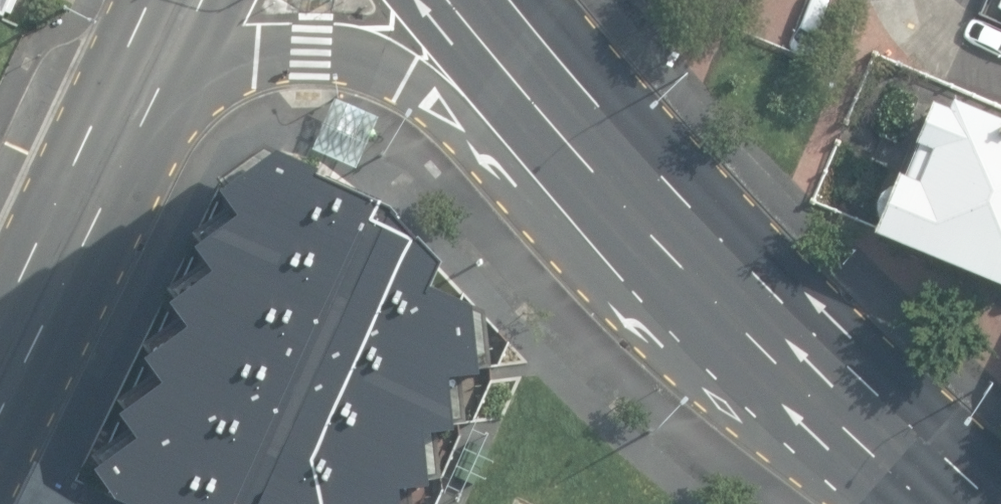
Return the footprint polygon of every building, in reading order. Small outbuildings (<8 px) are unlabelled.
[(7,23),(9,19),(17,0),(0,0),(0,20),(7,23)] [(932,95),(876,230),(1000,281),(1000,124),(932,95)] [(445,229),(395,169),(282,117),(224,160),(240,185),(196,216),(214,241),(170,271),(189,296),(147,326),(164,350),(122,381),(138,406),(100,433),(122,469),(196,503),(320,503),(326,492),(354,503),(410,503),(404,455),(434,452),(429,400),(458,396),(456,343),(485,340),(480,273),(434,252),(445,229)]
